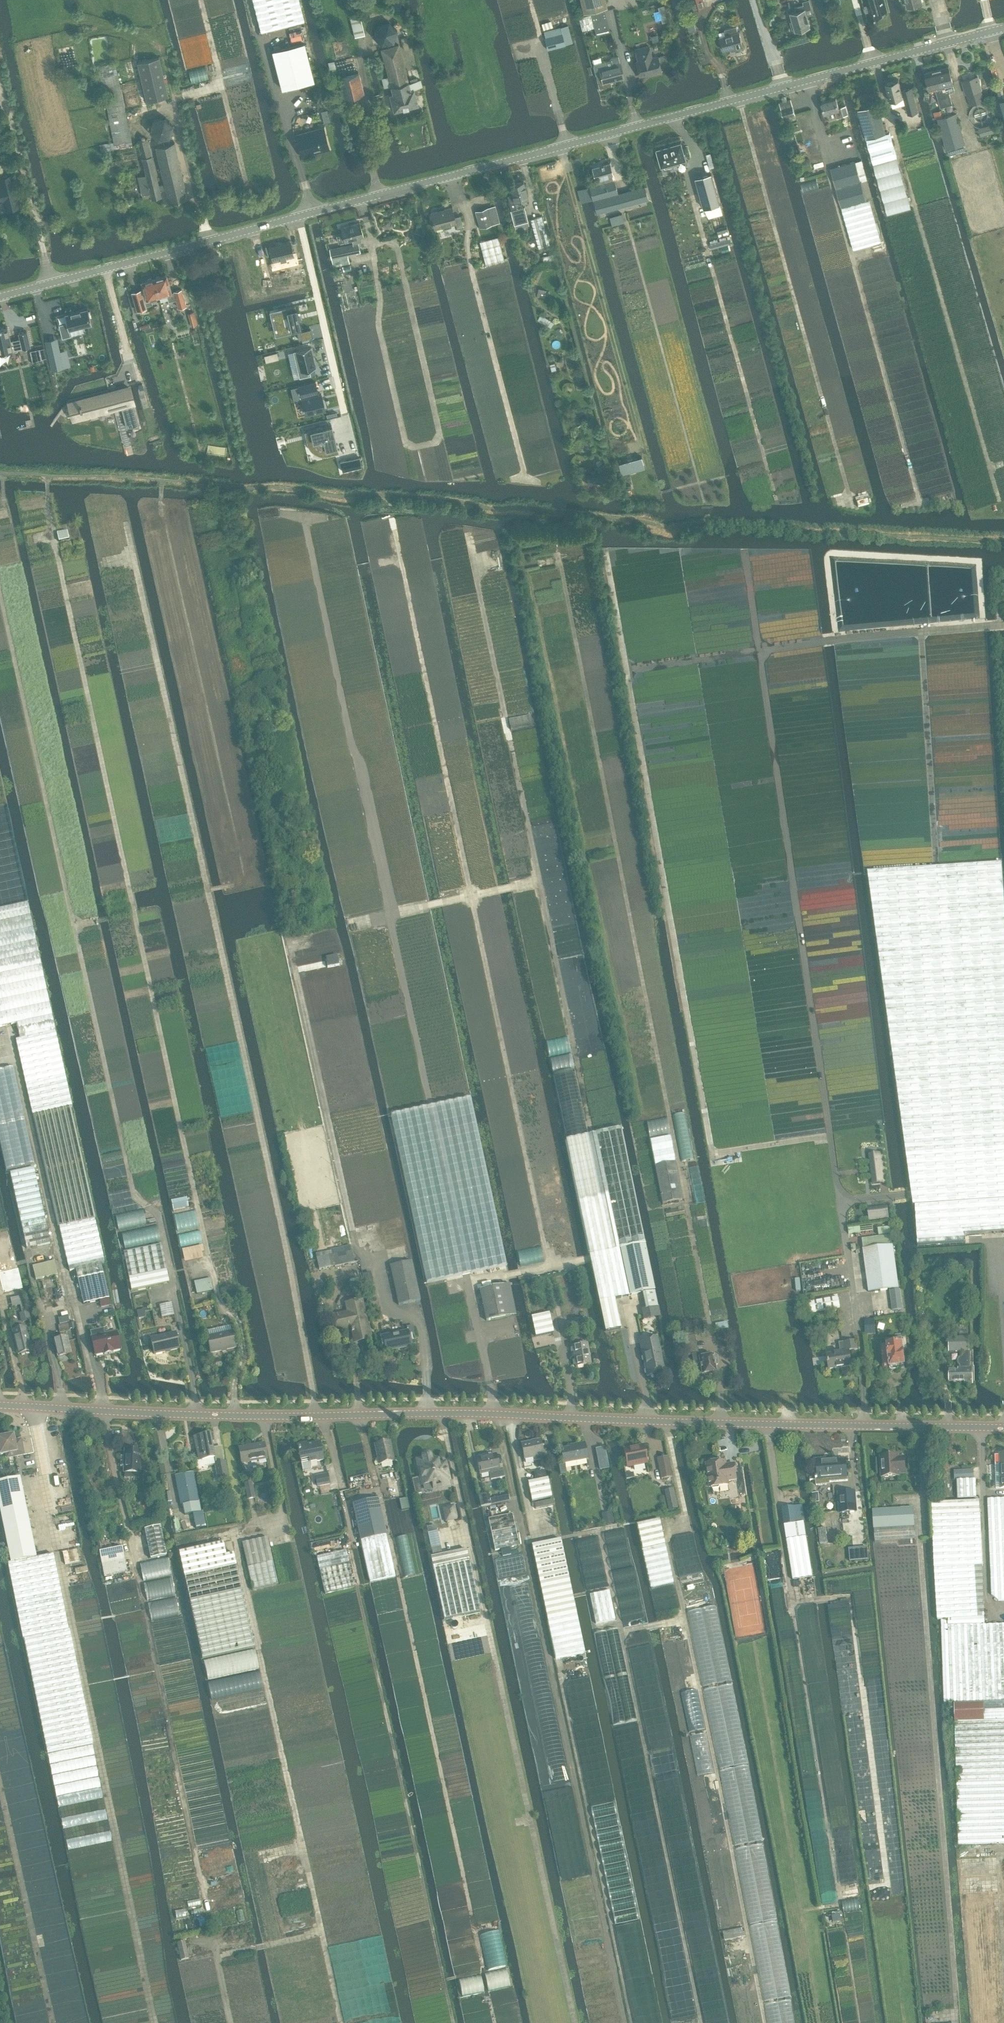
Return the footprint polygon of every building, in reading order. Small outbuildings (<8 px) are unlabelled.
[(260,31),(304,20),(299,0),(253,0),(260,31)] [(584,13),(607,7),(606,0),(581,0),(584,13)] [(693,9),(705,5),(703,0),(691,0),(693,9)] [(791,13),(793,21),(791,22),(793,28),(795,28),(796,30),(804,28),(810,26),(809,24),(807,14),(808,14),(806,9),(811,7),(809,0),(807,0),(804,1),(805,4),(796,7),(797,11),(791,13)] [(881,11),(884,10),(887,10),(884,0),(863,0),(864,4),(863,4),(865,10),(866,10),(869,19),(882,15),(882,13),(881,11)] [(604,11),(592,14),(594,23),(607,19),(605,11),(604,11)] [(350,14),(356,38),(365,35),(359,12),(350,14)] [(578,18),(581,30),(593,28),(590,15),(578,18)] [(393,43),(397,31),(389,22),(377,24),(373,36),(381,45),(393,43)] [(542,24),(544,30),(552,27),(551,22),(542,24)] [(545,32),(547,38),(546,39),(549,50),(565,46),(565,45),(572,43),(568,27),(545,32)] [(721,38),(725,52),(736,49),(737,51),(744,49),(740,33),(739,33),(738,27),(726,31),(728,36),(721,38)] [(273,51),(283,89),(314,81),(304,43),(273,51)] [(389,95),(394,112),(418,105),(414,89),(422,87),(420,80),(418,81),(418,79),(411,81),(411,83),(409,83),(399,45),(381,50),(388,77),(382,79),(384,89),(391,87),(392,94),(389,95)] [(649,46),(635,49),(638,61),(635,61),(639,76),(661,70),(657,56),(651,57),(649,46)] [(612,60),(594,65),(600,89),(607,87),(606,83),(624,78),(621,64),(620,64),(618,56),(612,58),(612,60)] [(138,62),(146,101),(168,97),(159,58),(138,62)] [(114,62),(98,66),(111,129),(113,142),(99,145),(100,146),(101,152),(103,151),(132,145),(120,84),(117,73),(114,62)] [(945,97),(939,99),(941,107),(953,103),(949,93),(955,91),(948,67),(936,70),(945,97)] [(188,72),(191,83),(208,79),(206,68),(188,72)] [(936,88),(939,99),(945,97),(936,70),(925,73),(925,74),(930,90),(936,88)] [(981,70),(976,71),(980,85),(985,84),(981,70)] [(339,79),(344,99),(364,94),(358,74),(339,79)] [(978,77),(962,81),(966,94),(967,94),(970,105),(984,101),(981,89),(978,77)] [(886,84),(891,100),(897,99),(898,104),(900,104),(905,117),(915,114),(911,100),(909,100),(907,95),(903,96),(899,80),(886,84)] [(836,98),(821,102),(824,113),(835,110),(837,118),(848,115),(846,107),(839,108),(836,98)] [(791,99),(779,103),(783,118),(795,115),(791,99)] [(878,106),(859,111),(867,140),(886,135),(878,106)] [(942,110),(934,112),(936,119),(937,118),(946,149),(948,155),(965,150),(963,144),(965,143),(956,113),(944,116),(942,110)] [(154,120),(150,131),(158,140),(169,137),(173,126),(165,117),(154,120)] [(297,136),(302,156),(329,149),(323,129),(297,136)] [(867,140),(873,164),(896,158),(890,134),(886,135),(867,140)] [(137,141),(146,175),(138,177),(142,196),(150,194),(151,198),(161,196),(160,191),(165,189),(168,202),(187,197),(174,143),(156,147),(160,166),(165,184),(159,186),(147,139),(137,141)] [(658,148),(657,148),(658,149),(662,164),(662,165),(663,164),(664,164),(665,168),(673,166),(672,162),(684,158),(684,159),(686,158),(685,157),(681,143),(681,142),(680,142),(658,148)] [(856,162),(831,169),(842,208),(867,201),(862,182),(868,180),(862,161),(856,162)] [(592,168),(597,185),(589,187),(596,213),(648,200),(645,187),(618,194),(615,180),(613,180),(612,175),(613,175),(610,163),(592,168)] [(3,200),(5,209),(20,205),(12,174),(0,177),(0,201),(3,200)] [(711,174),(696,178),(704,208),(720,204),(711,174)] [(512,194),(508,196),(511,209),(522,206),(520,200),(528,198),(523,181),(510,185),(512,194)] [(867,201),(842,208),(854,250),(881,242),(870,200),(867,201)] [(476,211),(480,228),(499,223),(495,206),(476,211)] [(452,207),(431,213),(435,228),(455,223),(457,228),(463,227),(460,215),(454,217),(452,207)] [(510,211),(515,225),(528,220),(524,207),(510,211)] [(610,217),(612,226),(624,223),(622,214),(610,217)] [(530,220),(539,248),(550,245),(542,217),(530,220)] [(343,233),(337,234),(339,242),(345,240),(345,241),(351,239),(352,243),(329,249),(334,266),(350,262),(348,253),(360,250),(358,242),(362,240),(361,237),(363,236),(360,222),(341,227),(343,233)] [(486,265),(505,260),(498,236),(479,241),(486,265)] [(717,240),(710,242),(711,244),(712,248),(730,243),(731,242),(730,239),(729,239),(727,240),(726,237),(720,239),(720,241),(718,242),(717,240)] [(276,244),(269,246),(273,261),(270,261),(272,269),(285,266),(283,259),(293,256),(293,254),(290,241),(281,243),(281,242),(276,243),(276,244)] [(542,256),(543,261),(554,258),(552,252),(542,256)] [(166,275),(154,278),(159,296),(166,294),(168,301),(176,299),(178,307),(186,305),(181,289),(171,292),(166,275)] [(159,296),(154,278),(141,282),(143,289),(132,293),(137,311),(146,308),(145,305),(152,303),(151,298),(159,296)] [(279,312),(274,313),(278,332),(290,330),(291,332),(300,330),(294,305),(278,309),(279,312)] [(66,322),(58,324),(62,338),(71,336),(69,330),(91,324),(87,308),(64,314),(66,322)] [(536,320),(547,326),(551,319),(540,313),(536,320)] [(0,328),(0,354),(13,351),(13,350),(22,348),(22,349),(30,347),(30,346),(27,332),(27,331),(19,333),(19,334),(20,339),(10,341),(7,327),(7,326),(0,328)] [(310,328),(300,330),(302,339),(312,337),(310,328)] [(58,343),(58,344),(46,346),(51,370),(63,367),(60,351),(58,343)] [(293,351),(299,378),(311,375),(309,369),(315,368),(310,347),(293,351)] [(38,349),(32,351),(34,360),(40,359),(38,349)] [(321,393),(318,394),(315,382),(291,388),(294,401),(302,399),(303,405),(302,405),(302,408),(304,407),(305,414),(325,409),(321,393)] [(110,393),(69,403),(73,418),(103,410),(105,409),(105,407),(112,405),(113,407),(114,407),(120,405),(121,407),(126,427),(139,427),(133,404),(131,394),(129,389),(129,388),(117,391),(110,393)] [(331,426),(305,432),(308,444),(309,446),(310,449),(312,451),(314,453),(316,454),(318,455),(321,456),(324,456),(326,455),(338,452),(331,426)] [(360,456),(340,461),(343,471),(362,466),(360,456)] [(642,457),(618,464),(621,474),(645,466),(642,457)] [(602,472),(586,474),(587,484),(603,482),(602,472)] [(69,538),(67,530),(57,532),(59,540),(69,538)] [(511,731),(533,726),(531,716),(509,720),(511,731)] [(913,1206),(915,1206),(1003,1200),(1003,904),(1001,863),(868,872),(913,1206)] [(69,1271),(76,1270),(83,1305),(109,1299),(101,1264),(105,1263),(70,1108),(72,1108),(26,903),(0,909),(0,1027),(15,1024),(19,1039),(15,1040),(57,1227),(59,1226),(69,1271)] [(327,968),(339,966),(338,958),(326,961),(327,968)] [(427,1283),(428,1283),(506,1266),(470,1099),(391,1116),(427,1283)] [(564,1141),(605,1331),(620,1328),(615,1300),(619,1299),(620,1299),(620,1298),(628,1296),(618,1250),(643,1244),(644,1244),(620,1129),(564,1141)] [(675,1162),(669,1137),(650,1141),(655,1166),(662,1203),(682,1199),(675,1162)] [(870,1155),(873,1184),(883,1183),(880,1154),(870,1155)] [(27,1249),(50,1244),(33,1168),(10,1173),(27,1249)] [(186,1198),(171,1201),(173,1210),(188,1207),(186,1198)] [(915,1206),(918,1247),(966,1244),(965,1236),(1003,1233),(1003,1200),(915,1206)] [(886,1208),(868,1210),(870,1220),(888,1218),(886,1208)] [(873,1227),(849,1231),(850,1236),(874,1232),(873,1227)] [(890,1228),(878,1229),(879,1236),(891,1234),(890,1228)] [(862,1240),(863,1250),(868,1293),(898,1289),(892,1247),(891,1237),(862,1240)] [(643,1244),(618,1250),(628,1296),(642,1294),(645,1309),(642,1310),(644,1320),(659,1317),(661,1317),(658,1306),(657,1307),(643,1244)] [(166,1270),(161,1245),(124,1252),(129,1278),(132,1291),(169,1283),(166,1270)] [(202,1245),(182,1250),(185,1262),(203,1258),(202,1252),(204,1252),(202,1245)] [(354,1263),(350,1246),(331,1250),(332,1255),(317,1258),(319,1270),(335,1267),(354,1263)] [(36,1280),(42,1278),(52,1276),(57,1274),(53,1261),(32,1266),(36,1280)] [(398,1305),(420,1301),(411,1261),(389,1266),(398,1305)] [(0,1272),(0,1280),(3,1292),(23,1288),(18,1268),(0,1272)] [(369,1273),(363,1275),(365,1284),(371,1283),(369,1273)] [(194,1282),(196,1294),(212,1291),(209,1279),(194,1282)] [(486,1321),(510,1316),(503,1285),(479,1290),(486,1321)] [(900,1290),(890,1291),(892,1311),(902,1309),(900,1290)] [(19,1313),(19,1314),(21,1323),(31,1321),(29,1311),(26,1312),(23,1296),(10,1299),(12,1308),(20,1306),(22,1313),(19,1313)] [(838,1298),(808,1304),(809,1314),(839,1308),(838,1298)] [(353,1333),(354,1338),(355,1337),(354,1336),(367,1334),(368,1339),(369,1338),(361,1302),(346,1305),(348,1314),(334,1317),(337,1331),(351,1328),(352,1330),(351,1331),(351,1333),(353,1333)] [(549,1313),(531,1317),(536,1337),(553,1333),(549,1313)] [(875,1335),(875,1319),(865,1320),(865,1336),(875,1335)] [(716,1330),(727,1329),(726,1322),(715,1324),(716,1330)] [(75,1328),(74,1323),(59,1326),(60,1331),(75,1328)] [(31,1351),(27,1335),(25,1328),(12,1331),(18,1355),(31,1351)] [(100,1330),(91,1332),(92,1338),(91,1338),(95,1355),(104,1353),(104,1355),(112,1353),(112,1351),(120,1349),(116,1332),(101,1336),(100,1330)] [(386,1352),(410,1347),(407,1332),(383,1337),(386,1352)] [(232,1333),(207,1338),(210,1354),(235,1348),(232,1333)] [(150,1339),(154,1355),(179,1349),(175,1334),(150,1339)] [(715,1367),(715,1366),(717,1366),(718,1364),(717,1357),(714,1355),(699,1358),(694,1334),(683,1336),(687,1356),(691,1356),(693,1366),(700,1365),(701,1376),(708,1375),(709,1376),(713,1375),(714,1373),(716,1373),(715,1367)] [(900,1367),(905,1366),(901,1336),(895,1337),(896,1345),(887,1346),(887,1347),(882,1348),(884,1369),(890,1369),(890,1371),(891,1372),(899,1371),(900,1370),(900,1367)] [(54,1341),(58,1357),(71,1354),(67,1337),(54,1341)] [(646,1377),(651,1376),(653,1377),(657,1377),(659,1374),(663,1373),(659,1349),(657,1337),(639,1341),(641,1352),(646,1377)] [(959,1369),(959,1372),(949,1372),(950,1384),(973,1383),(972,1369),(971,1369),(970,1352),(969,1352),(968,1338),(948,1339),(948,1353),(962,1353),(961,1358),(960,1358),(958,1360),(958,1361),(958,1363),(958,1365),(959,1366),(959,1369)] [(851,1367),(849,1352),(857,1350),(855,1341),(843,1343),(845,1353),(826,1356),(828,1371),(851,1367)] [(575,1367),(590,1365),(587,1345),(572,1347),(575,1367)] [(198,1461),(214,1458),(209,1435),(194,1438),(198,1461)] [(6,1458),(23,1455),(20,1440),(14,1442),(13,1436),(0,1438),(0,1455),(6,1454),(6,1458)] [(379,1465),(394,1461),(390,1441),(374,1445),(379,1465)] [(533,1458),(533,1461),(544,1459),(540,1442),(521,1445),(524,1460),(533,1458)] [(587,1460),(583,1443),(573,1446),(573,1447),(560,1450),(563,1465),(587,1460)] [(309,1462),(309,1464),(322,1461),(320,1450),(318,1450),(316,1444),(306,1446),(305,1444),(297,1446),(297,1450),(298,1453),(300,1464),(309,1462)] [(241,1464),(266,1460),(263,1445),(238,1449),(241,1464)] [(626,1468),(646,1464),(643,1447),(623,1450),(626,1468)] [(605,1449),(597,1450),(601,1470),(609,1468),(605,1449)] [(125,1451),(124,1474),(139,1474),(140,1451),(125,1451)] [(431,1462),(430,1456),(430,1455),(429,1455),(429,1454),(428,1454),(427,1454),(427,1453),(426,1453),(425,1454),(424,1454),(423,1455),(423,1456),(422,1456),(422,1457),(422,1458),(416,1460),(422,1485),(432,1483),(433,1489),(448,1485),(447,1480),(449,1480),(445,1462),(438,1464),(437,1460),(431,1462)] [(995,1455),(995,1465),(1000,1465),(1001,1489),(1003,1488),(1003,1454),(1000,1454),(1000,1455),(995,1455)] [(480,1475),(488,1473),(490,1481),(504,1478),(502,1469),(499,1470),(495,1455),(476,1460),(480,1475)] [(884,1457),(881,1457),(882,1478),(898,1477),(898,1474),(905,1473),(905,1459),(897,1459),(897,1456),(890,1457),(888,1455),(885,1455),(884,1457)] [(663,1468),(659,1469),(661,1479),(671,1477),(667,1457),(661,1458),(663,1468)] [(823,1459),(816,1460),(817,1470),(815,1470),(816,1486),(827,1485),(827,1483),(848,1481),(846,1460),(823,1462),(823,1459)] [(708,1478),(707,1479),(708,1485),(709,1486),(710,1486),(710,1488),(712,1487),(712,1489),(713,1489),(719,1488),(720,1488),(720,1486),(728,1485),(728,1481),(737,1480),(734,1464),(726,1465),(725,1461),(707,1464),(709,1478),(708,1478)] [(217,1479),(227,1477),(224,1462),(214,1464),(217,1479)] [(193,1472),(175,1476),(181,1505),(183,1505),(185,1515),(193,1513),(201,1512),(199,1502),(193,1472)] [(317,1487),(329,1485),(327,1475),(315,1477),(317,1487)] [(36,1557),(19,1478),(0,1482),(0,1510),(11,1562),(36,1557)] [(548,1478),(528,1482),(532,1502),(551,1498),(548,1478)] [(956,1481),(957,1499),(976,1498),(976,1480),(956,1481)] [(246,1500),(254,1499),(251,1483),(244,1484),(246,1500)] [(843,1493),(844,1504),(839,1505),(840,1513),(856,1512),(855,1492),(843,1493)] [(478,1496),(479,1502),(480,1507),(490,1506),(488,1493),(478,1496)] [(407,1498),(399,1500),(401,1510),(409,1508),(407,1498)] [(987,1499),(991,1595),(998,1601),(1003,1601),(1003,1499),(987,1499)] [(378,1500),(376,1500),(352,1505),(360,1541),(369,1582),(395,1577),(386,1536),(378,1500)] [(931,1503),(937,1620),(941,1620),(941,1626),(944,1705),(954,1704),(959,1845),(1003,1843),(1003,1624),(984,1624),(979,1501),(931,1503)] [(454,1506),(442,1509),(445,1522),(457,1519),(454,1506)] [(804,1537),(806,1537),(801,1506),(781,1509),(786,1540),(792,1578),(810,1576),(804,1537)] [(873,1510),(874,1529),(875,1542),(915,1540),(914,1527),(913,1508),(873,1510)] [(602,1514),(604,1524),(613,1523),(611,1512),(602,1514)] [(650,1589),(673,1584),(659,1520),(636,1525),(650,1589)] [(428,1533),(437,1531),(436,1525),(427,1527),(428,1533)] [(144,1529),(151,1559),(167,1556),(161,1526),(144,1529)] [(827,1543),(826,1528),(819,1529),(820,1544),(827,1543)] [(277,1585),(267,1538),(242,1544),(247,1567),(252,1591),(277,1585)] [(560,1539),(531,1545),(547,1621),(576,1615),(560,1539)] [(254,1648),(233,1554),(226,1555),(223,1543),(179,1552),(203,1660),(254,1648)] [(115,1549),(99,1552),(105,1577),(120,1573),(127,1572),(122,1547),(115,1549)] [(509,1548),(501,1550),(502,1554),(502,1556),(511,1554),(510,1552),(509,1548)] [(325,1594),(354,1588),(345,1550),(316,1557),(320,1573),(325,1594)] [(430,1558),(444,1621),(479,1613),(466,1550),(430,1558)] [(69,1630),(53,1555),(36,1558),(36,1557),(11,1562),(11,1563),(8,1564),(23,1639),(24,1639),(48,1753),(93,1744),(68,1630),(69,1630)] [(615,1620),(609,1591),(590,1595),(596,1624),(615,1620)] [(724,1940),(746,1936),(744,1929),(723,1933),(724,1940)] [(177,1943),(181,1960),(188,1959),(185,1942),(177,1943)]
